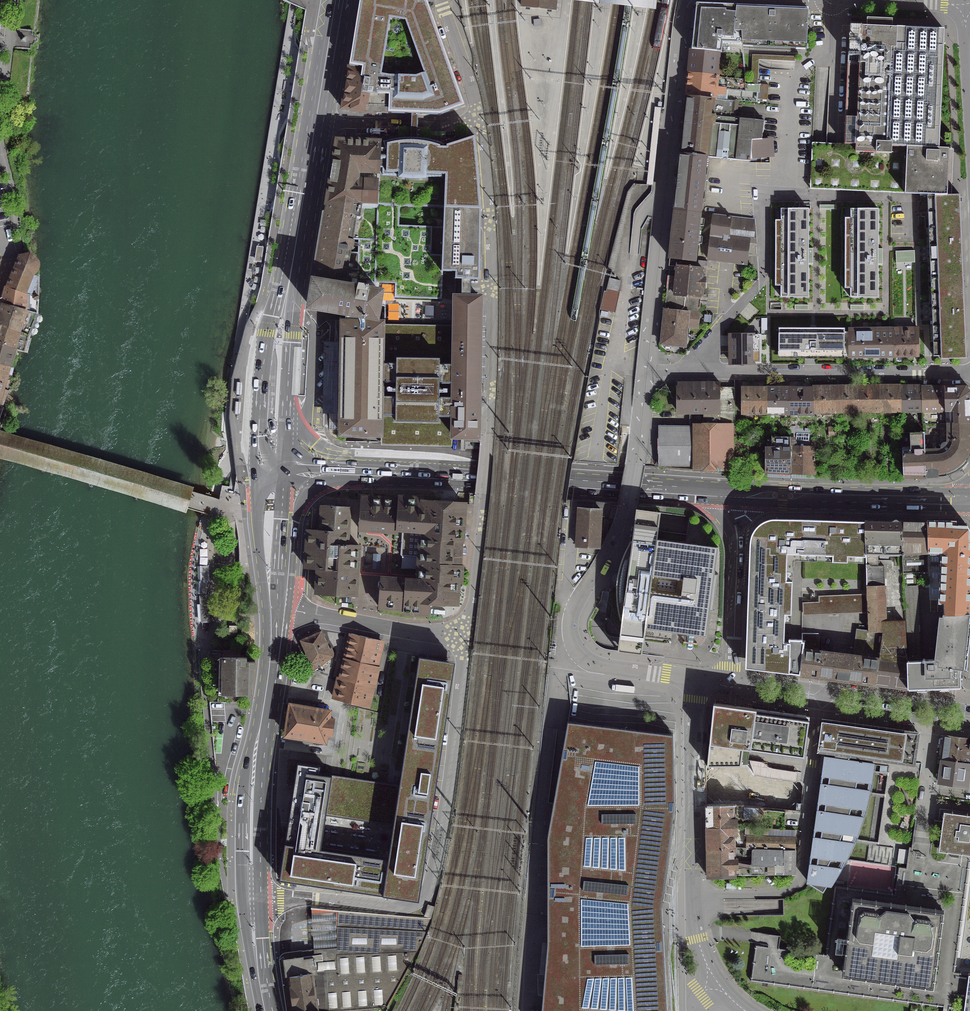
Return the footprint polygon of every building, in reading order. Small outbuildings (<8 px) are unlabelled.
[(341,109),(373,114),(373,113),(438,115),(463,106),(425,0),(358,0),(341,109)] [(522,6),(555,10),(556,0),(522,0),(522,6)] [(598,4),(656,10),(657,0),(560,0),(598,4)] [(737,3),(697,2),(691,49),(721,52),(722,52),(723,43),(741,44),(741,30),(734,30),(737,3)] [(809,6),(737,3),(734,30),(741,30),(741,44),(807,47),(809,6)] [(908,200),(930,201),(951,201),(950,149),(939,148),(943,30),(895,28),(895,29),(891,29),(891,20),(866,19),(865,27),(861,27),(860,26),(849,26),(848,27),(845,146),(832,146),(814,146),(811,190),(889,193),(909,194),(908,200)] [(719,74),(721,52),(691,49),(689,71),(719,74)] [(689,71),(686,97),(711,99),(712,94),(723,95),(724,89),(744,91),(743,80),(719,74),(689,71)] [(759,86),(758,86),(757,100),(766,100),(767,85),(759,84),(759,86)] [(773,138),(762,138),(764,120),(725,116),(725,113),(734,113),(735,101),(711,99),(686,97),(685,104),(683,114),(684,114),(683,120),(681,120),(680,127),(682,127),(680,154),(704,157),(704,158),(706,158),(706,157),(750,161),(751,158),(775,157),(773,138)] [(383,145),(378,145),(376,204),(375,204),(375,205),(398,206),(442,208),(442,207),(480,209),(477,176),(473,136),(445,146),(445,148),(442,148),(443,145),(433,142),(424,140),(412,139),(409,139),(383,145)] [(335,141),(325,203),(356,204),(356,203),(360,203),(360,204),(375,204),(376,204),(378,145),(378,143),(335,141)] [(704,157),(680,154),(677,177),(702,179),(704,158),(704,157)] [(677,177),(674,210),(698,213),(702,179),(677,177)] [(930,201),(931,256),(964,254),(963,201),(951,201),(930,201)] [(353,241),(351,240),(355,217),(358,217),(360,204),(360,203),(356,203),(356,204),(325,203),(324,210),(322,210),(311,276),(306,309),(345,315),(362,318),(380,321),(380,319),(384,288),(350,282),(352,268),(348,267),(351,252),(359,253),(358,239),(354,239),(353,241)] [(348,267),(352,268),(350,282),(384,288),(394,284),(393,298),(440,300),(441,272),(454,272),(453,279),(479,280),(480,209),(442,207),(442,208),(442,227),(398,225),(398,206),(375,205),(375,204),(360,204),(358,217),(355,217),(351,240),(353,241),(354,239),(358,239),(359,253),(351,252),(348,267)] [(808,207),(775,207),(774,295),(808,295),(808,207)] [(879,208),(846,208),(843,299),(880,298),(879,208)] [(668,258),(669,259),(693,261),(693,260),(696,235),(699,236),(700,232),(696,231),(698,213),(674,210),(669,257),(668,258)] [(755,219),(712,213),(707,260),(747,266),(750,242),(757,243),(755,219)] [(964,254),(931,256),(933,356),(941,355),(941,359),(966,358),(964,254)] [(36,277),(37,275),(32,273),(34,270),(36,266),(35,263),(33,259),(29,257),(28,255),(27,255),(19,257),(6,288),(23,294),(29,295),(36,296),(36,277)] [(668,275),(664,309),(697,312),(699,297),(704,298),(708,261),(693,260),(693,261),(669,259),(668,266),(676,267),(675,276),(668,275)] [(620,281),(610,278),(607,288),(618,291),(620,281)] [(35,314),(36,296),(29,295),(23,294),(6,288),(1,304),(35,314)] [(606,291),(604,291),(600,309),(615,313),(620,291),(618,291),(607,288),(606,291)] [(454,326),(386,324),(383,438),(381,438),(382,445),(450,446),(451,436),(453,436),(477,436),(479,298),(455,298),(454,326)] [(26,335),(35,314),(1,304),(0,307),(0,326),(26,335)] [(663,309),(663,310),(660,344),(679,346),(680,340),(684,341),(686,327),(697,328),(698,313),(697,312),(664,309),(663,309)] [(749,335),(730,335),(730,364),(756,364),(755,356),(751,356),(751,343),(760,343),(759,309),(750,310),(748,311),(749,335)] [(381,438),(383,438),(386,324),(385,320),(380,319),(380,321),(362,318),(340,319),(338,437),(381,438)] [(17,350),(21,351),(26,335),(0,326),(0,345),(13,349),(17,350)] [(919,326),(894,327),(894,358),(919,357),(919,326)] [(845,328),(778,327),(778,358),(844,359),(844,356),(848,356),(848,332),(845,332),(845,328)] [(848,358),(871,358),(872,327),(848,327),(848,332),(848,356),(848,358)] [(872,327),(871,358),(894,358),(894,327),(872,327)] [(8,367),(13,349),(0,345),(0,364),(8,367)] [(6,375),(8,367),(0,364),(0,373),(6,375)] [(702,415),(702,426),(731,426),(731,427),(733,427),(734,426),(733,413),(733,388),(718,388),(718,383),(677,383),(677,412),(702,412),(715,412),(715,415),(702,415)] [(853,389),(833,389),(834,412),(857,411),(856,385),(853,385),(853,389)] [(859,385),(856,385),(857,411),(879,411),(878,387),(859,388),(859,385)] [(896,387),(878,387),(879,411),(900,411),(899,386),(899,385),(896,385),(896,387)] [(811,386),(811,389),(811,412),(812,412),(834,412),(833,389),(814,389),(814,386),(811,386)] [(902,386),(899,386),(900,411),(921,411),(920,390),(902,390),(902,386)] [(933,423),(933,424),(937,424),(945,423),(944,411),(943,388),(943,386),(940,386),(940,390),(920,390),(921,411),(922,423),(933,423)] [(946,423),(969,423),(968,392),(964,387),(943,388),(944,411),(945,423),(946,423)] [(766,388),(740,388),(740,413),(766,414),(766,388)] [(789,389),(766,388),(766,414),(789,414),(789,389)] [(811,389),(789,389),(789,414),(812,414),(812,412),(811,412),(811,389)] [(922,432),(925,477),(941,476),(948,475),(953,473),(958,470),(962,467),(965,463),(966,462),(962,460),(966,454),(969,447),(969,423),(946,423),(947,440),(946,443),(944,442),(941,443),(940,444),(939,446),(939,447),(940,449),(936,450),(935,450),(934,432),(938,432),(937,424),(933,424),(933,423),(922,423),(922,432)] [(702,426),(657,426),(657,467),(694,467),(694,468),(731,469),(731,427),(731,426),(702,426)] [(789,433),(789,446),(789,474),(814,474),(813,447),(814,447),(813,428),(812,428),(789,427),(789,433)] [(867,429),(858,430),(858,438),(868,438),(867,429)] [(903,477),(925,477),(922,432),(901,433),(901,452),(902,451),(903,477)] [(765,450),(764,450),(764,473),(789,474),(789,446),(789,433),(770,433),(770,443),(765,443),(765,450)] [(858,456),(849,456),(849,466),(858,466),(858,456)] [(385,498),(385,499),(360,497),(357,529),(377,530),(377,531),(378,533),(381,533),(383,532),(383,530),(386,531),(386,532),(387,533),(391,533),(392,532),(392,531),(395,531),(395,529),(397,500),(392,500),(392,498),(390,497),(387,497),(385,498)] [(417,577),(416,581),(430,582),(429,601),(455,603),(457,583),(459,583),(459,580),(460,565),(458,565),(460,541),(461,541),(463,504),(423,502),(423,499),(402,498),(401,497),(400,498),(397,497),(397,500),(395,529),(395,531),(396,531),(396,529),(420,530),(419,539),(418,539),(417,541),(416,547),(417,548),(418,548),(418,552),(417,552),(416,553),(415,559),(417,561),(418,561),(417,564),(416,564),(415,566),(415,572),(416,573),(417,573),(417,577)] [(304,568),(317,569),(315,594),(354,596),(358,546),(345,545),(348,507),(341,507),(340,506),(339,507),(338,507),(337,505),(336,507),(335,507),(334,505),(332,506),(329,506),(328,504),(326,506),(321,506),(320,531),(307,530),(304,568)] [(583,514),(579,514),(577,546),(598,547),(600,518),(605,518),(605,509),(583,508),(583,514)] [(659,513),(635,509),(631,541),(629,541),(627,545),(623,552),(620,559),(617,570),(616,576),(615,583),(615,593),(615,605),(617,612),(619,620),(620,620),(617,644),(616,651),(641,655),(642,647),(644,628),(705,636),(709,609),(712,610),(717,574),(713,574),(717,547),(656,538),(659,513)] [(745,667),(799,674),(801,519),(747,513),(745,667)] [(828,520),(801,519),(801,534),(801,544),(864,546),(865,546),(864,521),(836,520),(836,519),(828,519),(828,520)] [(864,546),(865,588),(883,588),(883,566),(877,566),(877,554),(901,554),(900,521),(864,521),(865,546),(864,546)] [(900,521),(901,554),(902,574),(902,586),(915,586),(914,573),(927,573),(927,554),(926,522),(900,521)] [(941,564),(969,565),(969,530),(969,529),(967,527),(952,526),(952,522),(926,522),(927,554),(942,555),(941,564)] [(377,554),(372,554),(371,566),(378,567),(379,557),(377,554)] [(943,616),(969,617),(969,565),(941,564),(940,603),(944,603),(943,616)] [(803,646),(802,646),(799,674),(875,684),(878,655),(881,632),(866,632),(867,631),(856,630),(855,656),(817,651),(817,574),(801,574),(801,633),(801,634),(801,640),(804,641),(803,646)] [(430,582),(416,581),(379,578),(379,581),(378,581),(376,582),(376,587),(377,588),(379,588),(377,607),(402,608),(402,612),(428,614),(429,601),(430,582)] [(199,586),(201,622),(211,621),(209,586),(199,586)] [(883,588),(865,588),(866,600),(867,631),(866,632),(881,632),(878,655),(875,684),(907,688),(906,661),(906,659),(906,654),(905,654),(904,622),(884,623),(883,588)] [(906,661),(907,688),(960,687),(959,674),(960,669),(962,669),(969,625),(969,617),(943,616),(942,614),(937,660),(933,660),(923,660),(923,661),(906,661)] [(319,632),(299,640),(312,671),(319,667),(332,657),(332,653),(330,649),(327,650),(319,632)] [(350,634),(344,659),(376,667),(382,641),(350,634)] [(215,668),(212,669),(211,694),(249,694),(254,661),(244,661),(244,657),(237,657),(237,651),(210,651),(212,658),(215,668)] [(437,659),(417,656),(398,785),(318,772),(319,765),(295,761),(278,878),(381,893),(400,896),(418,899),(429,820),(453,661),(437,659)] [(376,667),(344,659),(340,678),(371,685),(376,667)] [(366,707),(371,685),(340,678),(338,677),(333,699),(366,707)] [(290,705),(289,705),(283,741),(308,745),(309,738),(322,740),(323,733),(330,735),(333,720),(325,718),(326,711),(314,709),(315,703),(291,699),(290,705)] [(808,716),(712,703),(707,749),(705,766),(740,765),(740,764),(742,748),(803,757),(808,716)] [(917,733),(822,719),(817,751),(834,753),(833,759),(823,757),(806,881),(810,882),(808,884),(822,892),(826,884),(830,885),(838,872),(848,853),(856,833),(861,820),(866,801),(869,787),(873,764),(847,760),(848,755),(913,764),(917,733)] [(566,722),(546,840),(546,943),(540,1010),(666,1010),(661,903),(671,810),(672,734),(623,728),(566,722)] [(944,736),(941,759),(969,763),(969,750),(969,749),(969,743),(969,739),(944,736)] [(941,759),(938,784),(968,787),(969,777),(966,776),(967,766),(969,767),(969,763),(941,759)] [(740,765),(705,766),(706,806),(743,806),(798,812),(801,782),(754,775),(749,765),(740,765)] [(731,806),(706,806),(706,827),(735,827),(735,819),(732,819),(731,806)] [(761,818),(762,809),(743,807),(743,806),(735,806),(735,816),(736,817),(743,817),(743,818),(755,818),(755,817),(761,818)] [(943,823),(939,853),(969,857),(969,817),(944,814),(943,823)] [(939,853),(943,823),(935,822),(932,851),(910,848),(908,868),(899,867),(893,909),(853,903),(834,901),(826,955),(773,948),(756,945),(751,982),(965,1010),(969,1010),(969,857),(939,853)] [(735,827),(706,827),(707,849),(732,848),(732,835),(735,835),(735,827)] [(744,836),(745,836),(745,848),(794,849),(794,838),(793,838),(793,830),(744,828),(744,836)] [(707,849),(707,877),(735,877),(735,875),(733,875),(733,868),(736,868),(736,859),(732,859),(732,848),(707,849)] [(752,864),(749,864),(748,875),(793,874),(794,850),(745,848),(742,848),(741,856),(752,857),(752,864)] [(906,855),(897,854),(896,861),(905,863),(906,855)] [(312,906),(315,950),(300,951),(301,957),(285,959),(292,1010),(320,1010),(371,1007),(387,1005),(417,952),(429,917),(312,906)]
